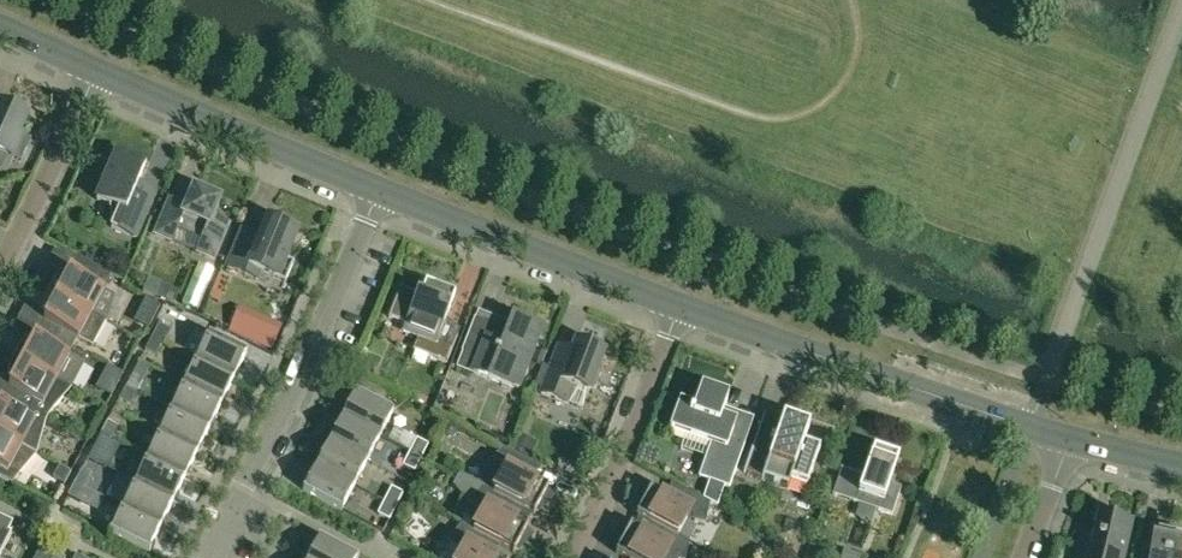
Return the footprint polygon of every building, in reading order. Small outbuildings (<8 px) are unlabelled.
[(9,157),(9,156),(21,161),(31,139),(19,133),(27,116),(26,115),(28,111),(15,105),(13,109),(0,103),(0,153),(9,157)] [(106,178),(97,200),(109,205),(110,216),(115,218),(111,227),(136,238),(151,202),(136,195),(135,190),(147,163),(136,158),(126,159),(116,155),(113,161),(104,162),(106,178)] [(170,199),(155,234),(214,259),(229,224),(213,217),(221,199),(194,188),(186,205),(170,199)] [(243,229),(227,267),(261,282),(273,277),(285,282),(294,262),(286,259),(297,232),(268,219),(261,237),(243,229)] [(116,295),(104,289),(103,289),(111,273),(77,255),(65,278),(61,274),(57,279),(54,283),(52,287),(49,291),(106,322),(107,322),(116,295)] [(199,265),(182,304),(198,310),(214,271),(199,265)] [(160,284),(148,279),(143,292),(155,297),(160,284)] [(413,350),(419,353),(446,363),(457,335),(442,329),(455,294),(425,283),(421,294),(400,286),(388,317),(405,324),(402,331),(418,337),(413,350)] [(92,347),(106,322),(49,291),(47,296),(45,300),(43,306),(41,311),(47,313),(39,328),(73,347),(78,339),(92,347)] [(219,303),(222,296),(212,291),(209,298),(219,303)] [(271,349),(281,327),(239,309),(229,331),(271,349)] [(456,365),(472,372),(518,389),(542,329),(513,317),(508,331),(474,318),(456,365)] [(152,337),(163,343),(170,329),(159,324),(152,337)] [(31,344),(26,340),(22,346),(18,351),(14,357),(71,388),(84,363),(69,355),(73,347),(39,328),(31,344)] [(196,359),(234,377),(247,352),(209,333),(196,359)] [(156,356),(163,343),(152,337),(145,350),(156,356)] [(581,408),(587,391),(588,392),(590,387),(595,389),(601,371),(597,370),(604,351),(596,348),(597,344),(586,340),(584,344),(576,341),(572,351),(559,346),(550,369),(543,388),(541,393),(566,403),(566,402),(581,408)] [(71,388),(14,357),(11,364),(9,370),(6,377),(12,379),(4,394),(47,417),(50,413),(54,409),(63,398),(71,388)] [(222,402),(234,377),(196,359),(184,383),(222,402)] [(949,368),(929,361),(926,370),(946,376),(949,368)] [(534,384),(543,388),(550,369),(541,365),(534,384)] [(126,386),(137,391),(144,378),(133,372),(126,386)] [(210,427),(222,402),(184,383),(172,408),(210,427)] [(130,404),(137,391),(126,386),(119,399),(130,404)] [(717,506),(723,490),(725,486),(728,487),(743,446),(729,441),(737,420),(722,415),(728,397),(701,387),(695,405),(679,400),(669,428),(685,434),(710,443),(705,457),(698,476),(709,480),(708,484),(703,499),(717,506)] [(343,416),(380,436),(393,411),(356,391),(343,416)] [(47,417),(4,394),(0,402),(0,434),(21,446),(26,437),(40,441),(44,427),(45,425),(45,422),(46,419),(47,417)] [(198,451),(210,427),(172,408),(160,433),(198,451)] [(367,461),(380,436),(343,416),(330,441),(367,461)] [(756,438),(744,472),(788,487),(791,479),(807,484),(820,447),(803,442),(809,425),(783,416),(774,444),(756,438)] [(101,434),(111,440),(118,426),(108,421),(101,434)] [(458,428),(447,422),(441,434),(447,437),(455,436),(458,428)] [(186,476),(198,451),(160,433),(147,457),(186,476)] [(21,446),(0,434),(0,477),(12,483),(36,453),(21,446)] [(104,453),(111,440),(101,434),(94,447),(104,453)] [(411,452),(421,458),(428,444),(418,439),(411,452)] [(354,485),(367,461),(330,441),(317,465),(354,485)] [(493,492),(509,501),(534,514),(536,510),(538,511),(552,497),(546,492),(548,488),(523,475),(530,462),(503,447),(488,462),(478,482),(482,485),(494,491),(493,492)] [(842,467),(833,494),(892,514),(901,487),(890,483),(899,456),(874,447),(864,475),(842,467)] [(414,471),(421,458),(411,452),(404,466),(414,471)] [(173,500),(186,476),(147,457),(135,482),(173,500)] [(341,510),(354,485),(317,465),(304,490),(341,510)] [(75,483),(86,488),(93,475),(82,469),(75,483)] [(161,525),(173,500),(135,482),(123,506),(161,525)] [(79,501),(86,488),(75,483),(68,496),(79,501)] [(493,492),(494,491),(482,485),(468,500),(482,514),(474,529),(473,531),(489,539),(514,552),(516,548),(518,549),(531,535),(526,530),(528,526),(503,513),(509,501),(493,492)] [(385,501),(396,506),(403,493),(392,488),(385,501)] [(677,536),(678,534),(686,519),(705,523),(710,502),(682,488),(675,501),(650,488),(648,491),(641,490),(637,509),(638,510),(636,514),(661,527),(677,536)] [(389,520),(396,506),(385,501),(379,514),(389,520)] [(420,507),(409,501),(403,513),(414,519),(420,507)] [(149,551),(161,525),(123,506),(111,532),(149,551)] [(1133,525),(1130,524),(1126,518),(1120,515),(1113,515),(1107,519),(1103,518),(1098,540),(1084,537),(1079,557),(1126,557),(1133,525)] [(0,557),(12,533),(9,531),(14,522),(0,516),(0,557)] [(474,529),(462,523),(448,537),(462,552),(458,557),(495,557),(482,551),(489,539),(473,531),(474,529)] [(661,527),(655,539),(630,526),(628,530),(620,528),(616,547),(618,548),(616,552),(627,557),(665,557),(666,557),(671,557),(685,557),(689,540),(678,534),(677,536),(661,527)] [(1161,531),(1156,557),(1181,557),(1181,534),(1177,532),(1172,532),(1167,533),(1161,531)] [(357,557),(320,537),(308,557),(356,557),(357,557)] [(841,557),(859,557),(860,556),(844,550),(841,557)]
